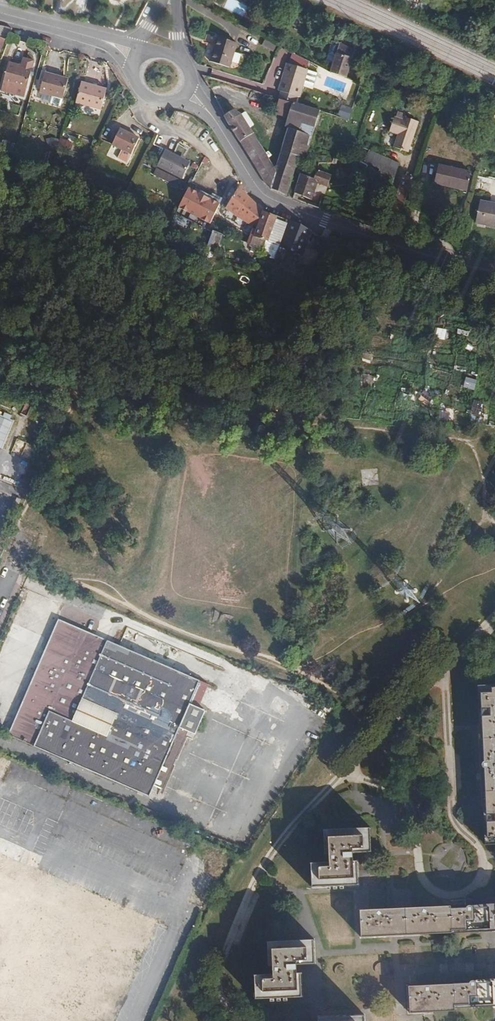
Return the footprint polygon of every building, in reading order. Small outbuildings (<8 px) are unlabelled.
[(243,15),(247,6),(235,0),(228,0),(225,6),(243,15)] [(7,41),(12,28),(0,25),(0,50),(3,40),(7,41)] [(237,43),(217,36),(210,60),(228,67),(237,43)] [(262,46),(274,50),(276,44),(263,40),(262,46)] [(353,51),(338,43),(326,65),(342,73),(353,51)] [(307,68),(287,61),(277,90),(297,96),(307,68)] [(8,62),(2,82),(25,88),(31,68),(8,62)] [(44,72),(39,91),(52,95),(62,98),(63,98),(68,79),(44,72)] [(81,82),(75,102),(101,109),(107,89),(81,82)] [(62,98),(52,95),(50,103),(60,106),(62,98)] [(233,109),(222,115),(229,129),(265,183),(271,188),(286,194),(299,156),(304,158),(308,147),(323,152),(332,113),(325,111),(315,108),(277,96),(273,111),(286,116),(286,117),(289,118),(274,167),(240,116),(233,109)] [(397,134),(392,146),(407,152),(418,121),(404,116),(402,120),(394,117),(389,131),(397,134)] [(120,129),(113,145),(140,157),(147,141),(120,129)] [(166,149),(156,168),(183,177),(191,161),(166,149)] [(391,183),(399,163),(373,152),(364,173),(391,183)] [(140,157),(131,153),(127,162),(136,166),(140,157)] [(471,171),(438,162),(433,181),(466,190),(471,171)] [(183,177),(156,168),(153,175),(178,188),(183,177)] [(307,169),(301,177),(314,180),(318,174),(307,169)] [(299,176),(294,195),(310,202),(316,185),(327,189),(330,178),(318,174),(314,180),(301,177),(299,176)] [(412,177),(404,174),(395,201),(404,204),(412,177)] [(236,215),(253,225),(258,227),(264,211),(255,202),(238,187),(225,207),(236,215)] [(222,204),(189,188),(179,207),(212,223),(222,204)] [(479,200),(473,220),(494,225),(494,204),(479,200)] [(277,215),(264,211),(258,227),(254,235),(267,240),(277,215)] [(290,220),(277,215),(267,240),(281,245),(290,220)] [(290,220),(281,245),(290,249),(286,259),(298,264),(300,259),(311,230),(301,224),(290,220)] [(330,242),(319,235),(312,247),(321,253),(322,251),(325,253),(330,242)] [(19,417),(0,409),(0,447),(5,449),(19,417)] [(405,583),(397,592),(407,600),(415,591),(405,583)] [(35,685),(25,707),(21,705),(8,736),(149,797),(189,705),(192,698),(200,680),(59,619),(31,683),(35,685)] [(478,687),(486,845),(494,845),(494,686),(478,687)] [(192,698),(189,705),(214,715),(217,707),(192,698)] [(310,862),(312,887),(358,885),(357,860),(352,860),(351,853),(371,852),(369,827),(322,829),(323,854),(328,854),(329,861),(310,862)] [(0,839),(0,852),(37,868),(44,853),(2,835),(0,839)] [(153,916),(0,858),(0,1020),(113,1020),(153,916)] [(373,910),(359,911),(360,937),(494,931),(494,904),(373,910)] [(255,999),(302,997),(301,973),(296,973),(296,965),(314,964),(314,953),(314,939),(299,940),(267,941),(268,965),(272,965),(272,974),(254,975),(255,999)] [(424,1013),(454,1011),(454,1007),(494,1006),(494,979),(453,981),(453,984),(409,986),(410,1013),(424,1013)]
